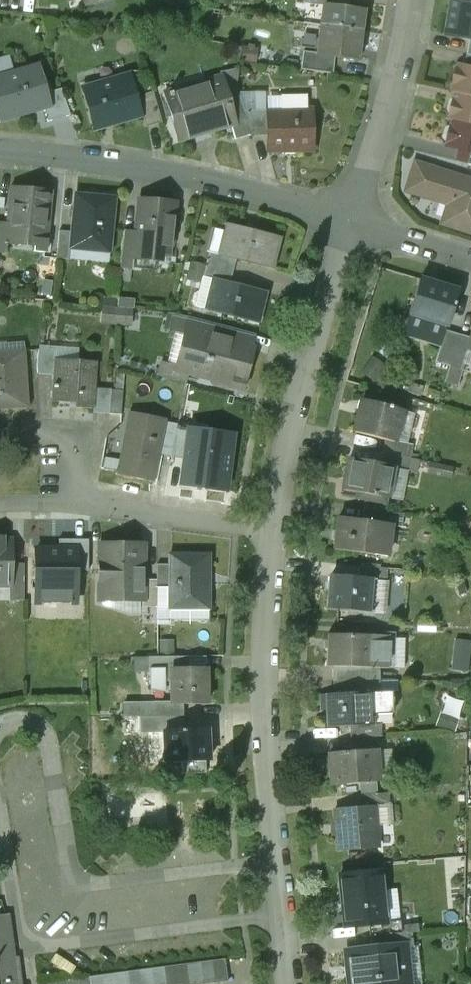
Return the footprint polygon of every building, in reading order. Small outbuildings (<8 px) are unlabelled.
[(324,7),(351,10),(350,0),(310,0),(310,6),(324,7)] [(461,0),(454,0),(448,35),(470,39),(470,2),(461,0)] [(324,7),(322,27),(361,32),(363,12),(351,10),(324,7)] [(358,61),(361,32),(322,27),(319,27),(316,56),(334,59),(358,61)] [(332,74),(334,59),(316,56),(302,54),(300,70),(318,73),(332,74)] [(460,64),(460,66),(454,69),(452,78),(455,84),(453,92),(457,93),(470,96),(470,67),(460,64)] [(0,76),(0,120),(42,108),(50,106),(46,93),(38,65),(0,76)] [(236,87),(239,68),(209,78),(210,83),(165,96),(178,141),(232,125),(234,124),(227,99),(238,96),(236,87)] [(130,75),(82,90),(94,130),(142,116),(137,98),(130,75)] [(61,89),(46,93),(50,106),(42,108),(47,122),(70,115),(61,89)] [(153,93),(137,98),(142,116),(143,116),(147,128),(162,123),(153,93)] [(457,93),(455,99),(451,102),(448,112),(451,117),(450,119),(454,120),(470,124),(470,96),(457,93)] [(312,151),(312,112),(307,112),(307,95),(267,97),(268,111),(268,136),(268,151),(312,151)] [(238,96),(227,99),(234,124),(232,125),(236,140),(250,136),(243,111),(238,96)] [(268,136),(268,111),(243,111),(250,136),(268,136)] [(454,120),(453,126),(446,130),(444,140),(448,146),(448,148),(470,154),(470,124),(454,120)] [(415,164),(407,190),(449,203),(443,223),(470,231),(470,181),(415,164)] [(44,253),(50,192),(10,188),(7,223),(6,237),(7,238),(34,240),(33,252),(44,253)] [(114,198),(75,194),(71,232),(70,245),(72,245),(110,248),(114,198)] [(169,264),(175,204),(138,200),(135,231),(132,258),(133,258),(160,261),(160,263),(169,264)] [(281,240),(227,225),(219,254),(219,256),(236,261),(273,271),(281,240)] [(132,258),(135,231),(124,230),(120,268),(132,269),(133,258),(132,258)] [(70,245),(71,232),(59,231),(56,262),(70,264),(72,245),(70,245)] [(210,252),(206,265),(233,271),(236,261),(219,256),(219,254),(210,252)] [(206,265),(203,278),(213,280),(213,279),(230,284),(233,271),(206,265)] [(195,308),(259,324),(267,293),(230,284),(213,279),(213,280),(203,278),(199,292),(194,294),(192,303),(195,308)] [(458,290),(419,279),(409,314),(448,326),(458,290)] [(133,323),(134,297),(103,295),(102,322),(133,323)] [(188,330),(190,331),(190,329),(248,345),(251,334),(191,318),(188,330)] [(248,345),(190,329),(190,331),(180,369),(238,384),(248,345)] [(449,366),(459,335),(445,330),(436,362),(449,366)] [(467,352),(470,338),(459,335),(449,366),(444,382),(457,386),(467,352)] [(38,373),(54,375),(55,360),(56,350),(39,349),(38,367),(38,373)] [(0,362),(0,409),(27,407),(23,352),(1,353),(2,362),(0,362)] [(362,374),(376,384),(387,367),(373,358),(362,374)] [(95,364),(55,360),(54,375),(51,401),(76,403),(76,408),(91,409),(92,409),(93,389),(95,364)] [(111,390),(93,389),(92,409),(91,409),(90,413),(109,415),(111,390)] [(122,391),(111,390),(109,415),(121,415),(122,391)] [(414,415),(362,401),(358,416),(359,416),(355,433),(385,440),(394,443),(394,441),(407,444),(414,415)] [(164,421),(128,414),(117,473),(153,480),(159,448),(163,423),(164,421)] [(176,425),(163,423),(159,448),(172,450),(176,425)] [(232,434),(187,429),(186,436),(184,458),(182,477),(209,480),(209,487),(225,489),(232,434)] [(184,458),(186,436),(175,435),(173,456),(184,458)] [(385,440),(383,452),(410,458),(413,446),(407,444),(394,441),(394,443),(385,440)] [(383,452),(380,464),(393,466),(393,469),(407,472),(410,458),(383,452)] [(380,464),(350,459),(344,491),(388,498),(393,469),(393,466),(380,464)] [(361,521),(390,525),(402,526),(403,514),(363,507),(361,521)] [(361,521),(338,518),(334,549),(386,556),(390,525),(361,521)] [(0,540),(0,586),(9,586),(11,586),(11,564),(11,540),(0,540)] [(76,572),(89,572),(89,542),(59,541),(59,552),(76,552),(76,572)] [(142,546),(100,546),(101,598),(140,598),(143,598),(142,579),(142,546)] [(76,572),(76,552),(59,552),(35,552),(36,607),(76,607),(76,572)] [(210,554),(169,554),(169,564),(169,588),(169,618),(209,617),(210,554)] [(24,564),(11,564),(11,586),(9,586),(9,600),(23,600),(24,564)] [(169,588),(169,564),(157,564),(157,579),(157,588),(169,588)] [(359,566),(358,578),(370,579),(370,581),(385,582),(386,568),(359,566)] [(358,578),(330,576),(328,608),(368,612),(370,581),(370,579),(358,578)] [(157,579),(142,579),(143,598),(140,598),(140,607),(157,607),(157,588),(157,579)] [(389,636),(328,634),(327,666),(334,666),(381,667),(388,667),(389,636)] [(149,675),(172,674),(172,704),(183,704),(206,703),(206,669),(188,669),(188,656),(149,656),(149,675)] [(334,680),(346,680),(381,680),(381,667),(334,666),(334,680)] [(346,680),(347,693),(392,691),(392,693),(399,692),(399,680),(381,680),(346,680)] [(347,693),(321,694),(322,703),(328,703),(329,726),(349,725),(372,724),(372,723),(371,713),(393,712),(392,693),(392,691),(347,693)] [(183,704),(172,704),(138,704),(138,717),(184,716),(183,704)] [(184,731),(184,716),(138,717),(138,734),(165,733),(165,732),(184,731)] [(349,725),(350,738),(374,737),(382,736),(381,723),(372,723),(372,724),(349,725)] [(184,731),(165,732),(165,733),(166,763),(208,761),(206,730),(184,731)] [(351,752),(375,750),(374,737),(350,738),(351,752)] [(351,752),(329,754),(331,786),(377,782),(375,750),(351,752)] [(361,795),(362,807),(376,806),(390,805),(389,793),(361,795)] [(362,807),(334,810),(337,851),(379,848),(376,806),(362,807)] [(380,871),(339,876),(345,927),(369,925),(386,923),(386,922),(380,871)] [(369,925),(370,936),(402,932),(401,921),(386,922),(386,923),(369,925)] [(371,949),(404,945),(403,932),(402,932),(370,936),(371,949)] [(347,952),(351,983),(409,983),(404,945),(371,949),(347,952)] [(90,983),(201,983),(228,981),(225,958),(89,975),(90,983)] [(89,975),(44,981),(44,983),(90,983),(89,975)]
